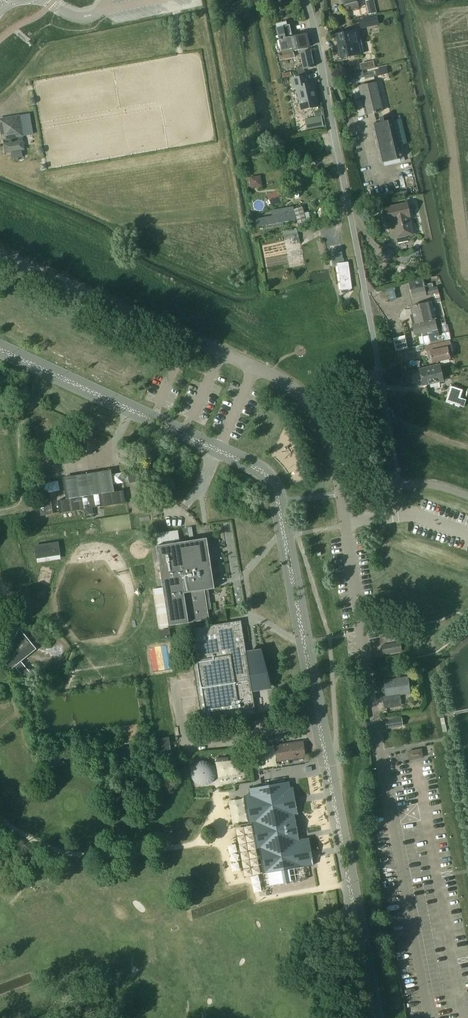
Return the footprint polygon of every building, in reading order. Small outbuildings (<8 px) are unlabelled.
[(343,6),(349,4),(351,11),(359,9),(357,0),(342,0),(343,6)] [(366,19),(358,20),(360,29),(368,28),(366,19)] [(309,48),(306,34),(292,37),(289,25),(276,28),(281,51),(292,48),(293,51),(309,48)] [(361,54),(356,30),(335,34),(335,35),(333,35),(332,37),(333,41),(335,42),(336,41),(338,50),(336,51),(335,52),(336,56),(338,57),(339,57),(340,58),(361,54)] [(313,67),(309,51),(300,53),(302,66),(296,67),(298,75),(304,74),(303,69),(313,67)] [(356,64),(358,71),(368,68),(366,62),(356,64)] [(364,77),(362,71),(346,75),(348,81),(364,77)] [(295,88),(301,111),(317,107),(315,97),(314,97),(313,92),(314,92),(312,83),(308,84),(306,76),(291,79),(293,88),(295,88)] [(381,111),(375,83),(358,87),(362,102),(364,102),(367,115),(372,113),(372,114),(376,113),(375,113),(381,111)] [(2,139),(22,136),(18,116),(0,119),(0,128),(2,139)] [(320,117),(305,119),(307,131),(322,128),(320,117)] [(400,159),(390,121),(388,121),(387,118),(383,119),(382,118),(381,118),(380,118),(379,118),(379,120),(375,121),(376,124),(370,125),(380,164),(400,159)] [(4,153),(24,150),(22,140),(3,143),(4,153)] [(413,235),(409,217),(410,217),(407,203),(383,208),(386,222),(393,221),(396,238),(397,238),(398,244),(408,242),(406,236),(413,235)] [(293,210),(297,223),(286,226),(287,230),(306,225),(306,223),(311,222),(308,212),(303,214),(301,207),(293,210)] [(254,219),(256,226),(294,220),(293,212),(278,215),(277,211),(274,212),(274,216),(254,219)] [(296,229),(282,232),(284,241),(293,239),(294,242),(299,240),(296,229)] [(350,289),(347,263),(343,263),(343,258),(332,260),(333,267),(337,266),(340,290),(350,289)] [(426,296),(422,281),(409,284),(413,299),(426,296)] [(424,289),(426,296),(438,293),(436,287),(424,289)] [(434,319),(436,319),(432,302),(410,307),(413,318),(411,319),(412,325),(414,335),(426,332),(428,342),(434,341),(435,343),(441,342),(440,339),(440,340),(438,333),(437,333),(437,330),(436,330),(434,319)] [(443,311),(437,312),(439,320),(440,320),(443,331),(447,330),(443,311)] [(448,354),(452,353),(449,340),(434,344),(436,351),(429,352),(431,364),(449,360),(448,354)] [(442,381),(439,366),(419,371),(422,386),(442,381)] [(450,386),(447,394),(451,396),(449,401),(459,404),(461,399),(459,398),(462,390),(450,386)] [(143,481),(141,468),(128,470),(129,483),(143,481)] [(114,491),(111,470),(62,477),(65,499),(57,500),(59,513),(125,503),(123,490),(114,491)] [(53,514),(50,499),(39,501),(41,515),(48,514),(53,514)] [(216,588),(208,537),(156,545),(169,626),(187,624),(210,620),(208,610),(210,609),(208,589),(216,588)] [(35,546),(37,559),(61,555),(59,542),(35,546)] [(240,621),(191,629),(196,660),(193,660),(203,722),(254,713),(250,688),(270,685),(262,656),(246,658),(240,621)] [(26,681),(32,676),(21,661),(36,649),(19,628),(7,657),(4,663),(10,670),(14,666),(26,681)] [(383,655),(401,652),(398,635),(386,637),(387,643),(396,642),(396,644),(382,646),(383,655)] [(383,709),(397,707),(396,701),(400,701),(399,695),(409,694),(406,678),(383,681),(385,697),(381,697),(383,709)] [(385,721),(386,729),(402,726),(400,718),(385,721)] [(154,740),(157,760),(172,758),(169,738),(154,740)] [(303,757),(301,742),(275,746),(277,761),(303,757)] [(421,749),(407,751),(409,760),(423,757),(421,749)] [(191,771),(190,775),(191,778),(193,781),(196,783),(199,785),(202,785),(206,785),(209,784),(212,782),(214,779),(215,775),(215,772),(214,768),(212,765),(210,763),(207,761),(203,761),(200,761),(196,763),(194,765),(192,768),(191,771)] [(288,781),(248,789),(259,848),(265,847),(269,866),(275,865),(276,871),(264,873),(266,887),(305,880),(303,867),(313,865),(312,858),(308,858),(305,839),(299,840),(294,815),(297,814),(296,807),(293,807),(288,781)]
